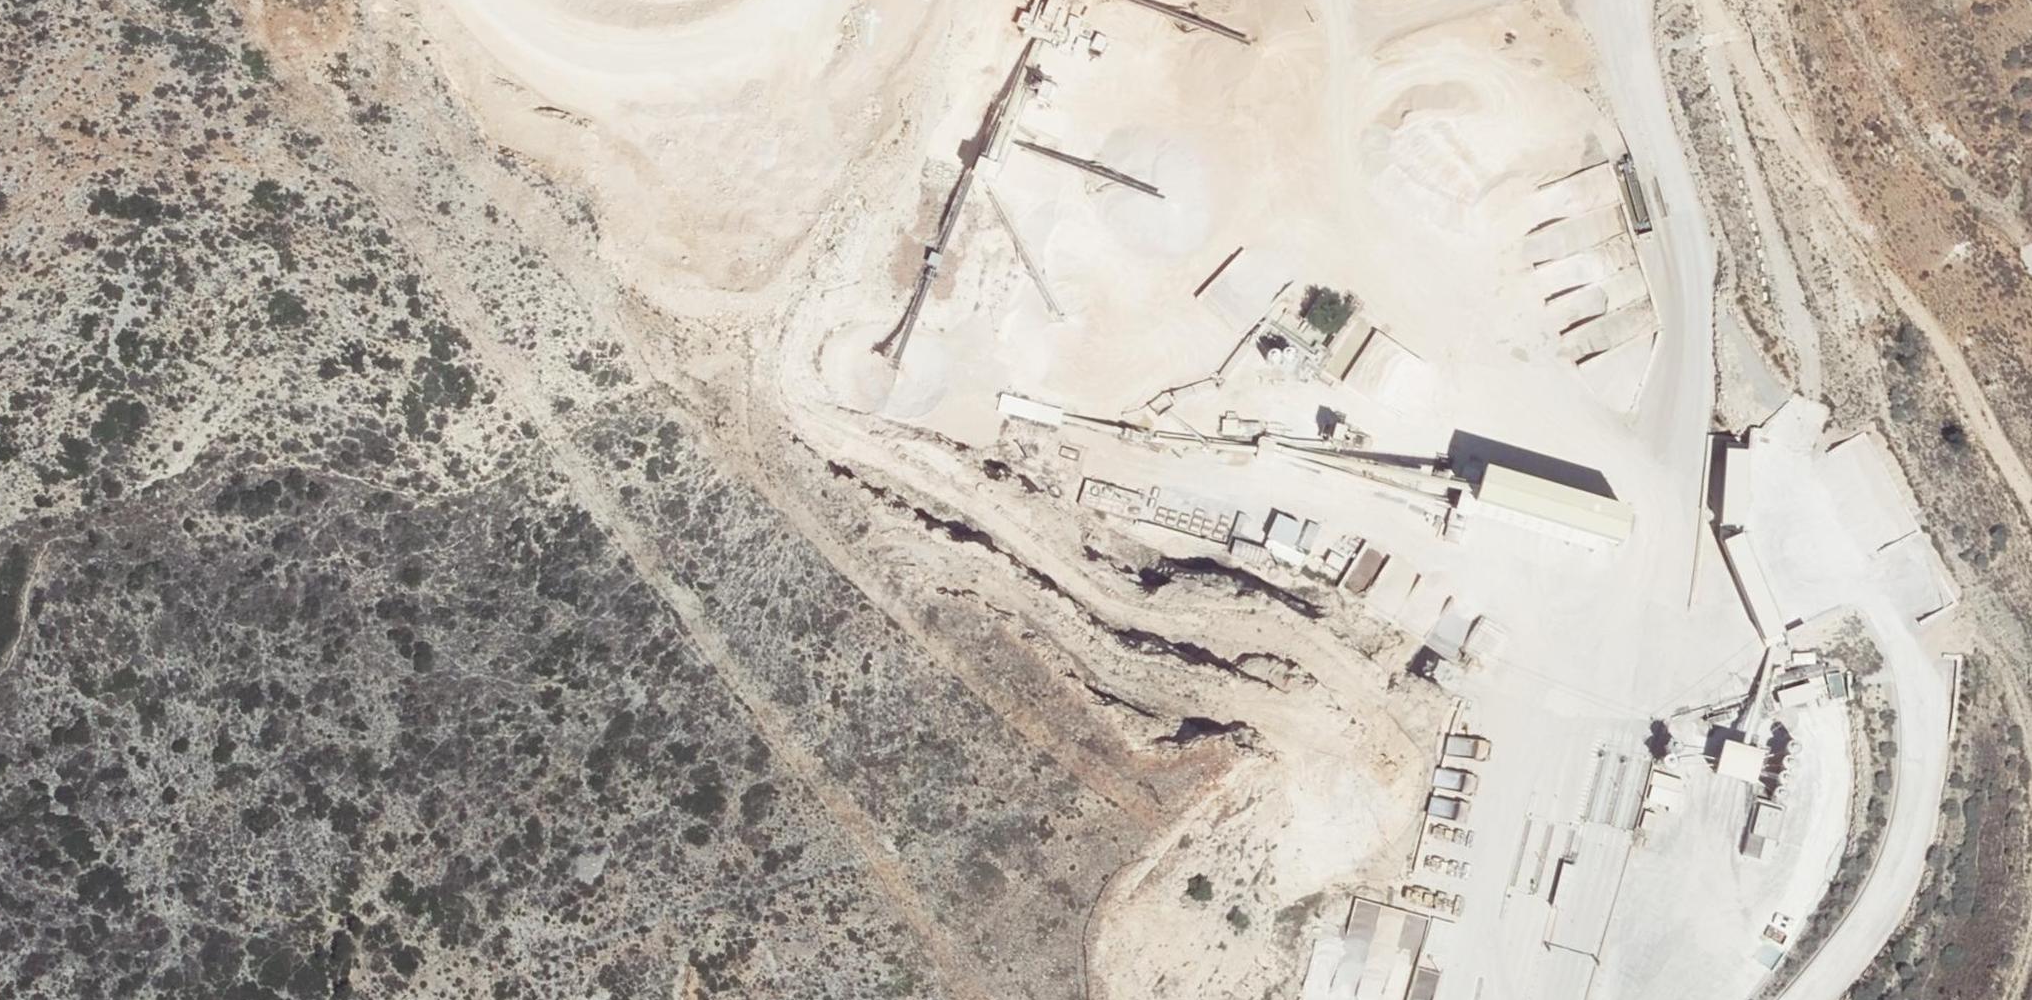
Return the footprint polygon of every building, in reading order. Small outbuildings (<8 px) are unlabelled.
[(1473,514),(1540,535),(1549,506),(1483,485),(1473,514)] [(1576,528),(1574,550),(1609,552),(1609,540),(1615,540),(1616,516),(1556,513),(1556,527),(1576,528)] [(1292,549),(1298,532),(1275,524),(1269,541),(1292,549)] [(1805,661),(1781,685),(1800,703),(1824,679),(1805,661)] [(1438,958),(1474,967),(1482,935),(1446,926),(1438,958)]
